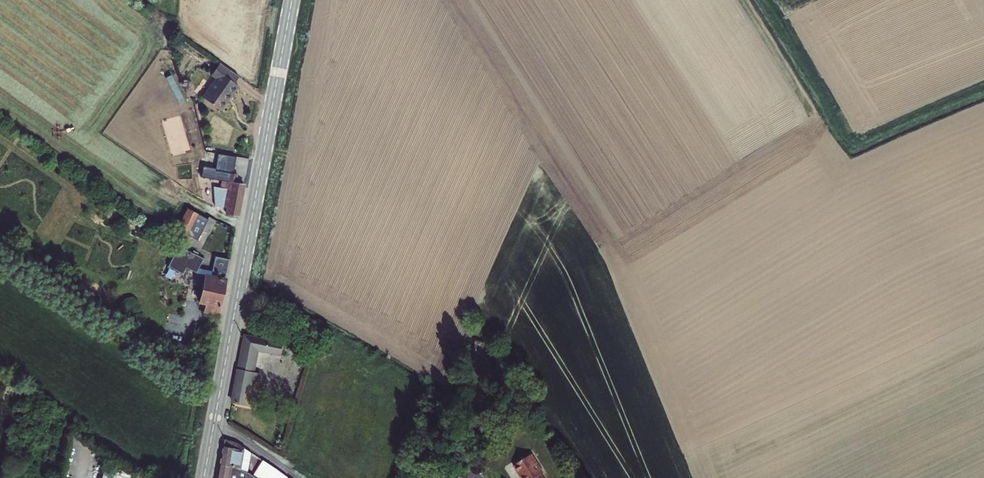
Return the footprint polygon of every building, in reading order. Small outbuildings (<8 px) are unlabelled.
[(222,73),(218,78),(205,96),(223,109),(240,85),(236,82),(241,75),(222,61),(217,68),(222,73)] [(222,73),(217,68),(213,73),(218,78),(222,73)] [(225,172),(224,180),(222,187),(216,186),(215,186),(216,206),(228,208),(228,214),(239,217),(246,184),(237,182),(238,174),(225,172)] [(188,207),(177,228),(188,235),(195,221),(199,213),(188,207)] [(203,225),(209,211),(202,207),(199,213),(195,221),(203,225)] [(217,215),(209,211),(203,225),(211,229),(214,222),(217,215)] [(188,291),(205,256),(185,246),(176,263),(172,263),(165,279),(188,291)] [(221,312),(227,277),(206,273),(201,299),(208,300),(206,309),(212,310),(221,312)] [(283,345),(245,338),(233,404),(253,408),(259,374),(253,373),(257,351),(281,355),(283,345)] [(241,467),(244,448),(237,443),(225,439),(221,465),(238,468),(239,467),(241,467)] [(248,473),(251,453),(244,448),(241,467),(239,467),(238,468),(241,470),(248,473)] [(540,476),(542,474),(530,456),(512,467),(519,477),(541,477),(540,476)] [(255,474),(260,477),(287,477),(263,461),(255,474)] [(238,468),(221,465),(218,477),(256,477),(250,474),(248,473),(241,470),(238,468)] [(105,466),(102,477),(129,477),(130,473),(105,466)]
